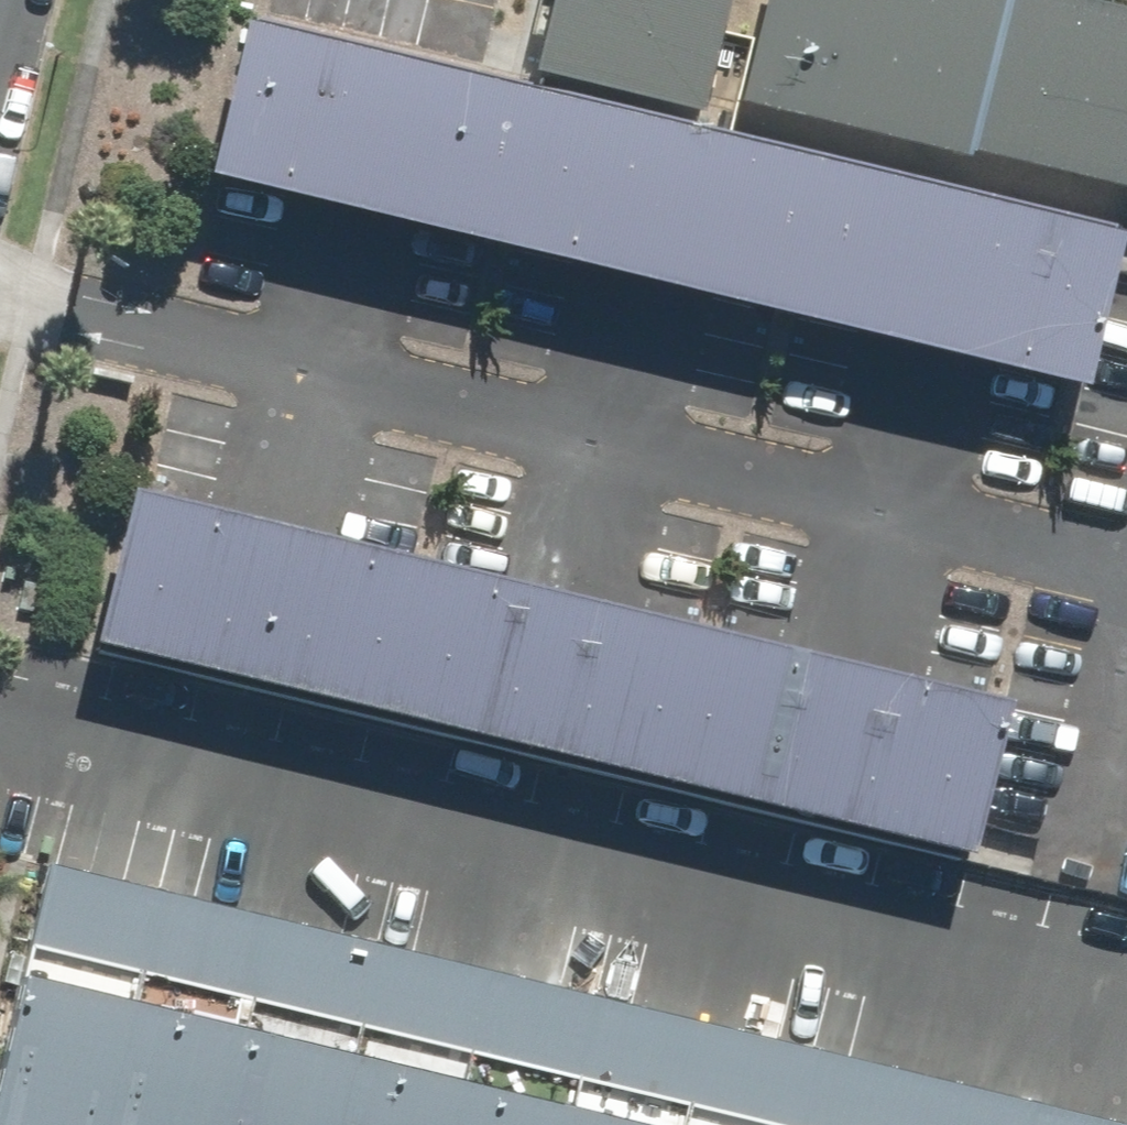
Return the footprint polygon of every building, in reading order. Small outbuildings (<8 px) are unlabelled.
[(540,68),(713,108),(738,0),(556,0),(540,68)] [(1060,0),(775,0),(748,120),(1126,206),(1126,15),(1060,0)] [(364,73),(218,39),(200,116),(346,150),(364,73)] [(510,107),(364,73),(346,150),(492,184),(510,107)] [(656,141),(510,107),(492,184),(638,218),(656,141)] [(346,150),(200,116),(182,193),(328,227),(346,150)] [(801,175),(656,141),(638,218),(783,252),(801,175)] [(492,184),(346,150),(328,227),(474,261),(492,184)] [(947,208),(801,175),(783,252),(929,286),(947,208)] [(638,218),(492,184),(474,261),(620,295),(638,218)] [(1093,242),(947,208),(929,286),(1075,319),(1093,242)] [(783,252),(638,218),(620,295),(765,329),(783,252)] [(929,286),(783,252),(765,329),(911,363),(929,286)] [(1075,319),(929,286),(911,363),(1057,396),(1075,319)] [(258,544),(113,510),(95,586),(240,620),(258,544)] [(404,579),(258,544),(240,620),(386,655),(404,579)] [(549,613),(404,579),(386,655),(531,689),(549,613)] [(240,620),(95,586),(77,662),(222,696),(240,620)] [(694,647),(549,613),(531,689),(676,723),(694,647)] [(386,655),(240,620),(222,696),(368,731),(386,655)] [(840,682),(694,647),(676,723),(822,758),(840,682)] [(531,689),(386,655),(368,731),(513,765),(531,689)] [(985,716),(840,682),(822,758),(967,792),(985,716)] [(676,723),(531,689),(513,765),(658,799),(676,723)] [(822,758),(676,723),(658,799),(804,834),(822,758)] [(967,792),(822,758),(804,834),(949,868),(967,792)] [(38,870),(0,1028),(0,1124),(92,1124),(147,896),(93,883),(38,870)] [(147,896),(92,1124),(207,1124),(256,922),(202,909),(147,896)] [(256,922),(207,1124),(323,1124),(365,948),(311,935),(256,922)] [(365,948),(323,1124),(438,1124),(475,974),(420,961),(365,948)] [(475,974),(438,1124),(554,1124),(584,1000),(529,987),(475,974)] [(584,1000),(554,1124),(669,1124),(693,1026),(638,1013),(584,1000)] [(693,1026),(669,1124),(784,1124),(802,1052),(747,1039),(693,1026)] [(802,1052),(784,1124),(900,1124),(911,1078),(857,1065),(802,1052)] [(911,1078),(900,1124),(1015,1124),(1020,1104),(966,1091),(911,1078)] [(1020,1104),(1015,1124),(1107,1124),(1075,1117),(1020,1104)]
